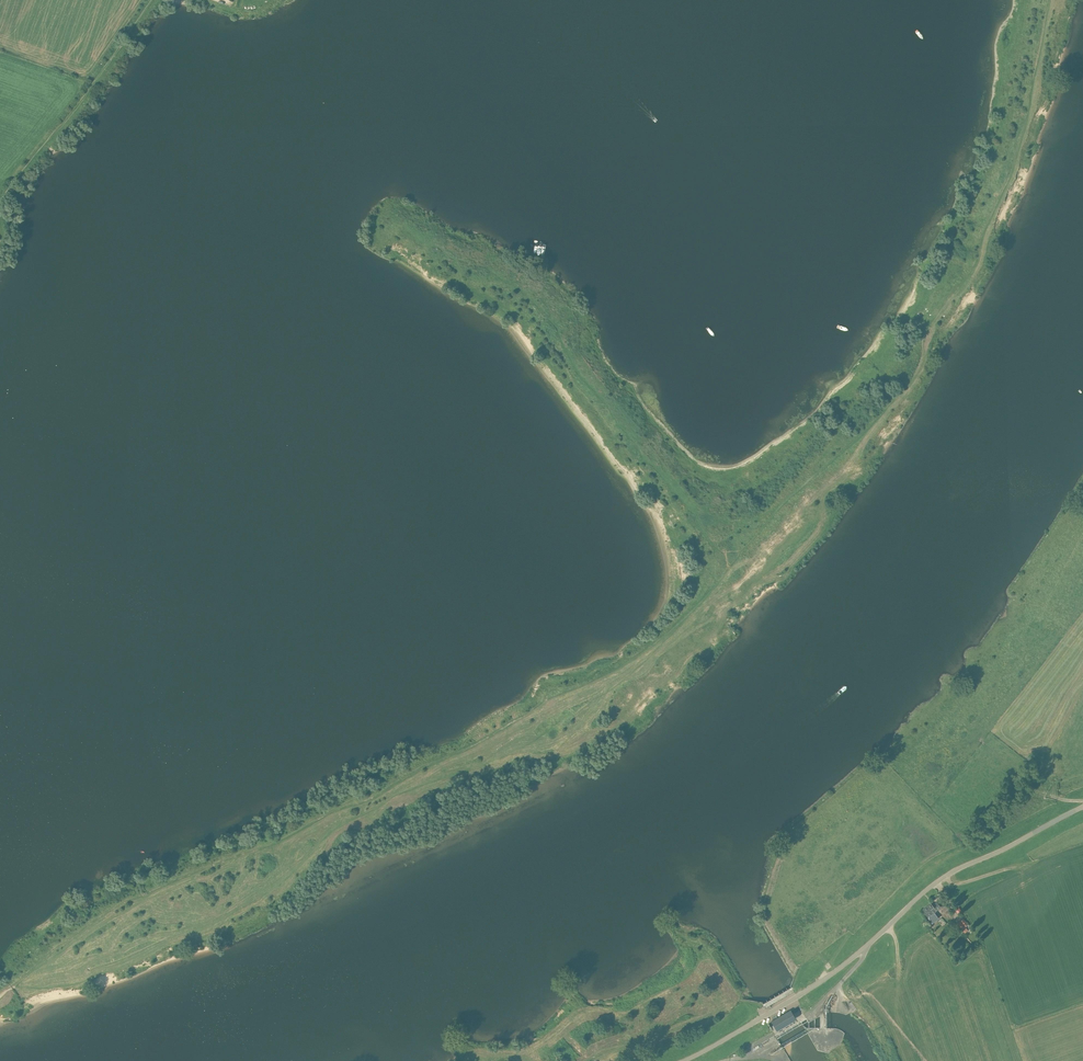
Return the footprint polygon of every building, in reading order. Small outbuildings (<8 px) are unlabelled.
[(930,904),(922,910),(925,914),(927,917),(928,916),(930,919),(935,915),(933,913),(940,908),(940,907),(937,902),(936,902),(932,905),(931,903),(930,904)] [(968,924),(963,919),(956,924),(964,934),(968,931),(965,927),(968,924)] [(795,1018),(791,1010),(771,1021),(776,1029),(795,1018)]
